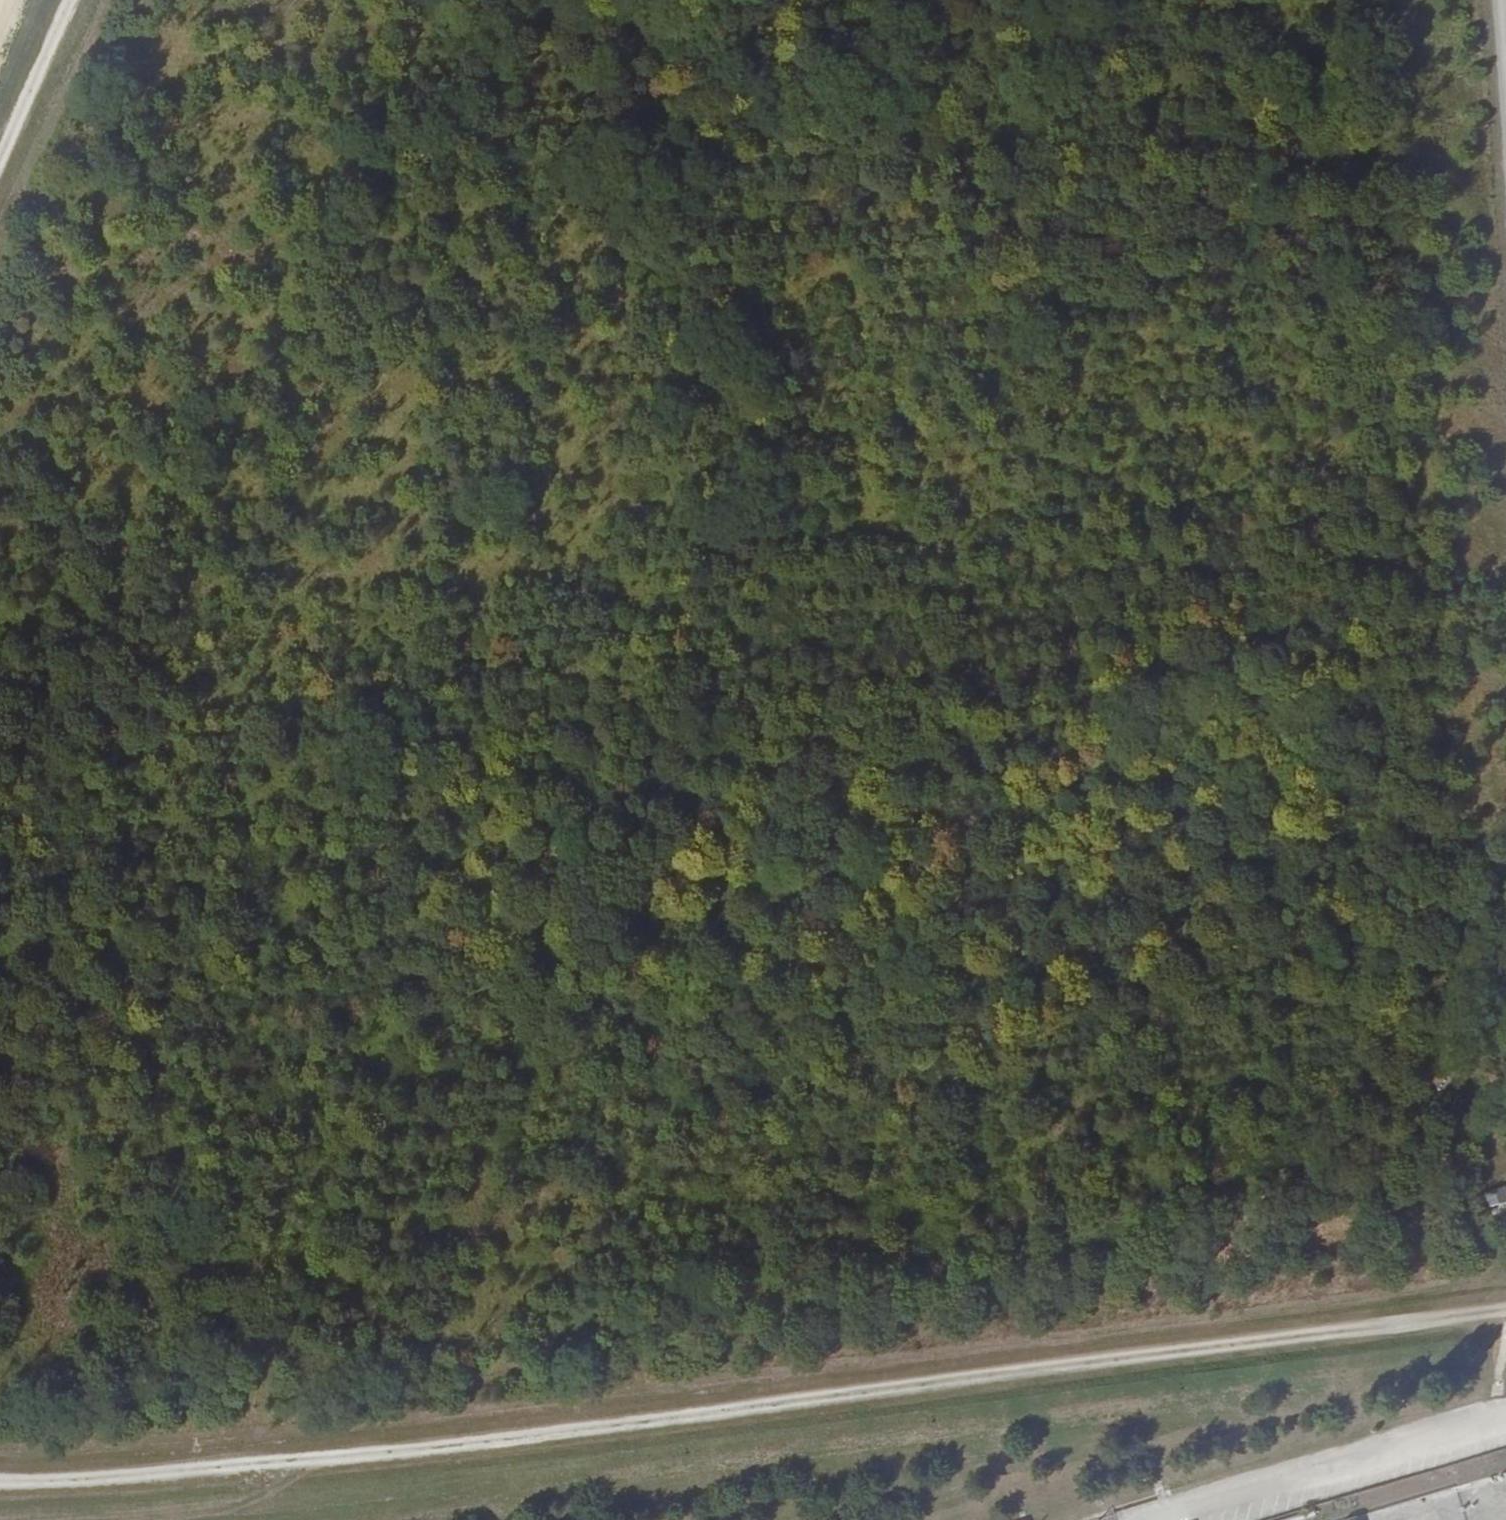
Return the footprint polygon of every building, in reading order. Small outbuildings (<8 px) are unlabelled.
[(1486,1192),(1490,1206),(1505,1202),(1505,1187),(1486,1192)]
